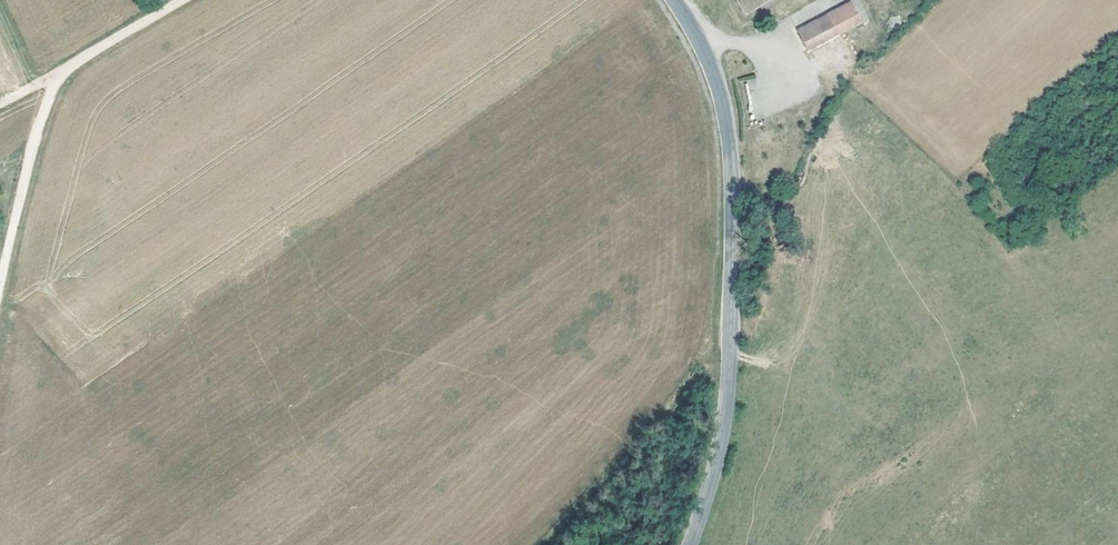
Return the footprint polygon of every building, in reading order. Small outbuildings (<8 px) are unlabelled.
[(840,27),(861,15),(853,0),(844,0),(830,7),(833,12),(840,27)] [(830,7),(799,24),(808,43),(840,27),(833,12),(830,7)]
